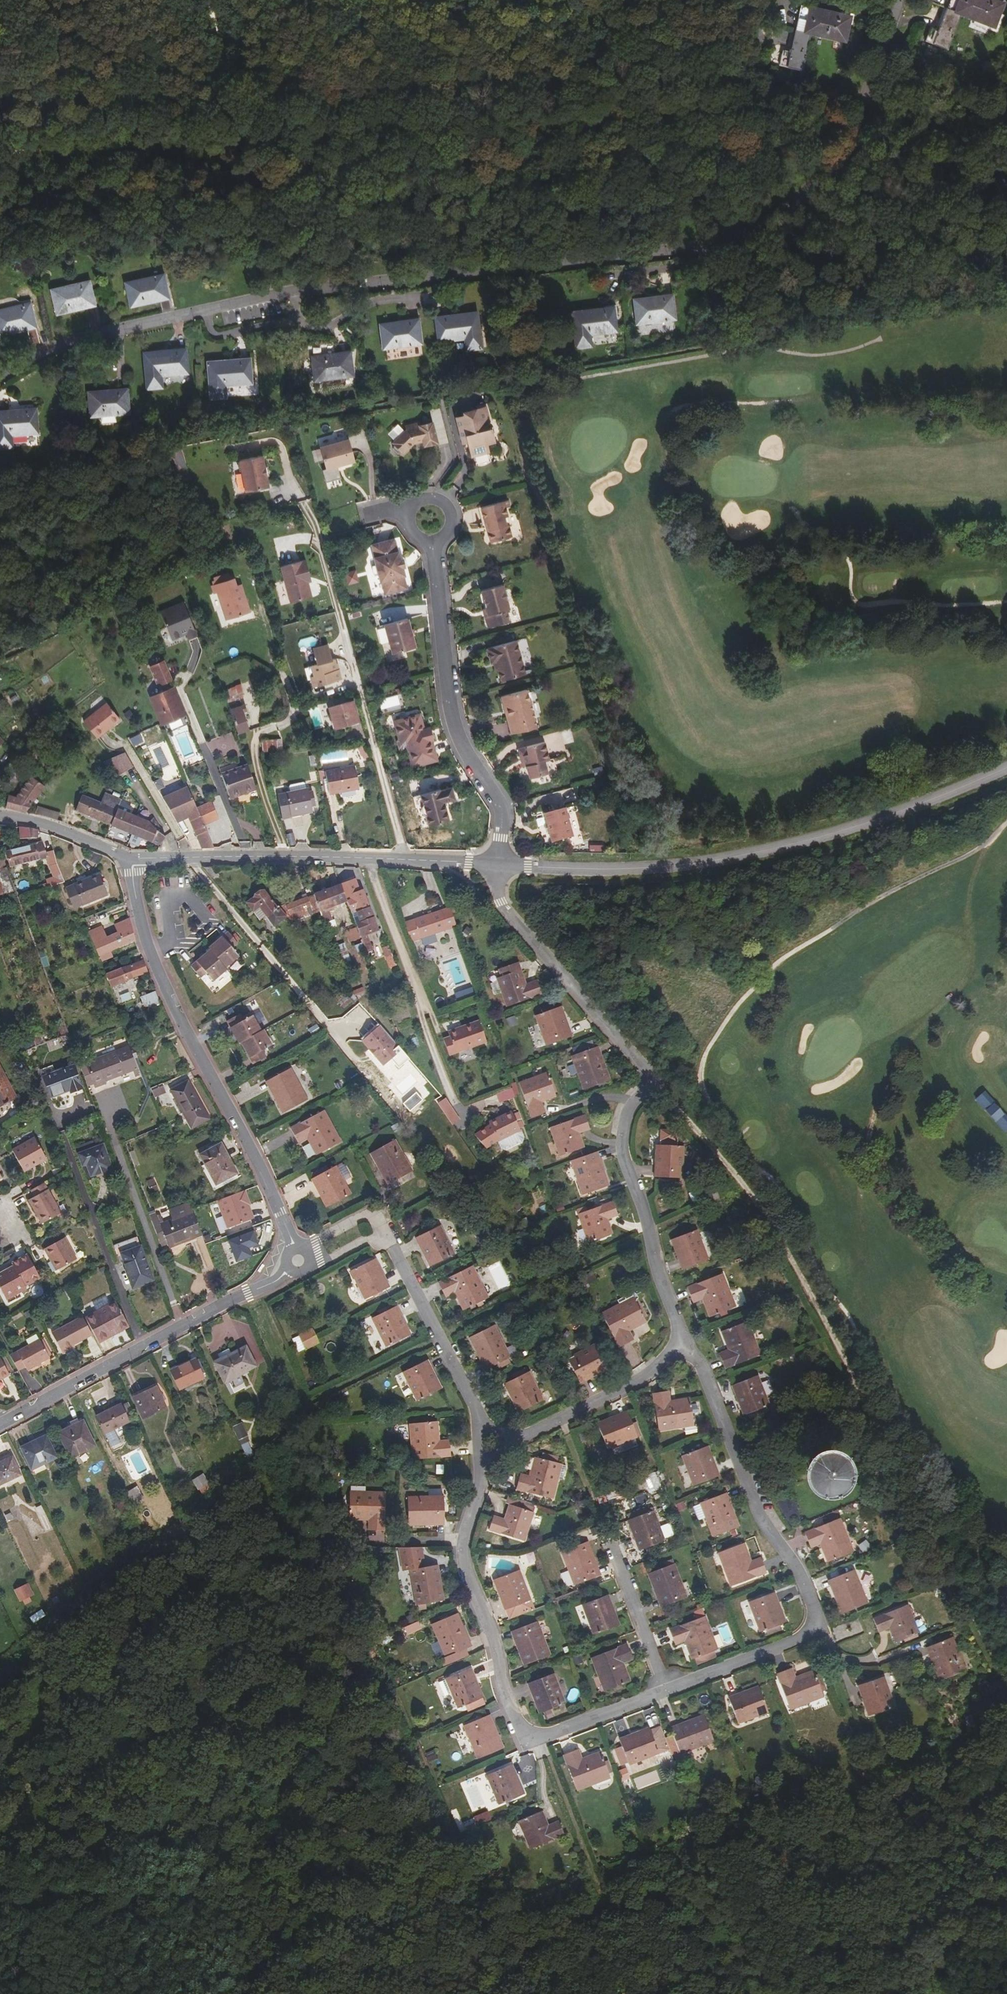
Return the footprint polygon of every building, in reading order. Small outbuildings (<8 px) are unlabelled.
[(961,14),(994,27),(998,14),(996,13),(1000,2),(995,0),(950,0),(938,30),(929,27),(925,39),(948,48),(961,14)] [(803,69),(811,33),(845,41),(848,28),(845,27),(848,15),(801,5),(791,53),(781,51),(779,63),(803,69)] [(126,283),(131,306),(168,298),(164,278),(156,280),(155,276),(126,283)] [(52,290),(57,313),(94,305),(90,285),(82,287),(81,283),(52,290)] [(635,300),(637,323),(675,319),(673,299),(665,300),(665,296),(635,300)] [(35,327),(31,307),(23,309),(22,305),(0,311),(0,335),(35,327)] [(607,313),(606,309),(573,313),(577,348),(592,347),(591,335),(617,332),(615,312),(607,313)] [(477,313),(444,317),(445,321),(437,322),(439,342),(466,338),(467,350),(482,348),(477,313)] [(381,324),(384,348),(421,343),(419,323),(411,324),(411,321),(381,324)] [(178,355),(178,351),(145,354),(148,389),(162,388),(161,376),(188,374),(186,354),(178,355)] [(353,372),(351,352),(313,357),(316,381),(346,377),(345,373),(353,372)] [(242,364),(242,360),(208,363),(211,399),(226,397),(225,385),(252,383),(250,364),(242,364)] [(89,392),(91,416),(129,413),(127,393),(120,394),(119,390),(89,392)] [(464,415),(457,417),(462,439),(466,438),(468,442),(472,457),(489,452),(487,444),(495,442),(491,428),(489,429),(487,422),(489,422),(485,407),(476,409),(463,412),(464,415)] [(28,410),(0,413),(0,448),(12,447),(12,436),(38,433),(37,414),(29,414),(28,410)] [(394,444),(394,448),(397,452),(402,452),(403,453),(414,443),(423,441),(424,446),(438,442),(432,422),(419,425),(419,423),(405,426),(406,430),(393,443),(394,444)] [(318,437),(320,445),(344,438),(342,431),(318,437)] [(349,439),(320,448),(329,481),(340,478),(337,466),(355,461),(349,439)] [(262,456),(239,461),(238,463),(239,471),(242,473),(245,492),(268,488),(266,477),(264,467),(262,456)] [(504,502),(482,507),(486,523),(488,522),(490,531),(488,531),(491,543),(512,537),(509,526),(510,525),(505,508),(504,502)] [(331,536),(323,538),(325,546),(331,544),(332,543),(331,536)] [(399,551),(398,551),(394,539),(372,545),(375,558),(374,558),(381,583),(382,582),(385,595),(408,589),(405,576),(406,576),(403,568),(405,567),(403,559),(401,559),(399,551)] [(310,578),(305,560),(280,567),(290,603),(312,597),(307,579),(310,578)] [(342,573),(346,585),(358,581),(354,569),(342,573)] [(227,575),(213,580),(214,585),(228,580),(227,575)] [(251,613),(241,584),(237,586),(234,578),(228,580),(214,585),(212,585),(214,593),(217,592),(226,620),(251,613)] [(481,590),(486,609),(488,615),(485,616),(488,628),(510,622),(507,610),(510,610),(507,600),(508,600),(506,590),(504,590),(503,585),(481,590)] [(197,637),(183,603),(160,613),(172,641),(186,635),(188,640),(197,637)] [(416,648),(408,619),(385,625),(393,654),(416,648)] [(314,636),(298,639),(300,648),(316,645),(314,636)] [(492,664),(493,664),(496,663),(498,669),(502,681),(526,675),(516,641),(488,649),(492,664)] [(317,664),(311,665),(315,679),(311,680),(313,687),(342,680),(339,669),(337,669),(335,659),(332,659),(328,645),(313,649),(317,664)] [(171,680),(163,661),(150,666),(158,685),(171,680)] [(231,710),(239,733),(250,729),(245,715),(247,714),(244,705),(242,706),(238,696),(243,694),(240,685),(225,692),(228,699),(231,710)] [(185,714),(174,687),(151,697),(162,724),(185,714)] [(528,690),(505,696),(511,718),(507,719),(511,735),(538,728),(528,690)] [(505,696),(501,697),(507,719),(511,718),(505,696)] [(353,700),(329,708),(336,728),(359,721),(353,700)] [(120,718),(107,703),(83,721),(97,739),(109,729),(108,728),(120,718)] [(316,715),(313,715),(313,726),(321,726),(320,706),(316,707),(316,715)] [(410,720),(395,725),(399,741),(406,747),(407,750),(412,768),(434,762),(433,756),(436,755),(432,740),(428,741),(425,729),(420,714),(409,717),(410,720)] [(430,728),(425,729),(428,741),(432,740),(433,740),(430,728)] [(566,744),(573,742),(571,730),(564,732),(566,744)] [(128,739),(132,747),(142,742),(138,734),(128,739)] [(282,739),(262,741),(263,752),(283,750),(282,739)] [(406,747),(399,741),(397,741),(399,749),(402,752),(407,750),(406,747)] [(522,748),(524,755),(527,766),(530,779),(548,774),(544,761),(549,760),(544,742),(527,746),(522,748)] [(368,757),(363,747),(361,746),(357,746),(364,759),(368,757)] [(133,767),(125,753),(103,762),(116,778),(133,767)] [(249,770),(248,765),(221,774),(228,795),(244,789),(246,793),(256,790),(249,770)] [(355,767),(325,773),(329,795),(359,789),(355,767)] [(45,786),(30,776),(16,796),(8,794),(6,807),(26,812),(45,786)] [(160,779),(151,782),(155,790),(163,786),(160,779)] [(289,791),(306,788),(305,782),(288,785),(289,791)] [(441,790),(421,795),(430,826),(449,821),(444,803),(455,800),(452,787),(441,790)] [(213,848),(204,825),(219,819),(212,802),(197,808),(189,789),(164,800),(178,824),(189,818),(203,848),(213,848)] [(244,789),(228,795),(230,799),(246,793),(244,789)] [(307,789),(274,796),(279,820),(312,813),(307,789)] [(82,795),(76,811),(111,825),(121,802),(122,800),(105,793),(101,803),(82,795)] [(121,802),(111,825),(132,834),(139,817),(129,814),(132,807),(121,802)] [(60,813),(36,806),(34,813),(58,820),(60,813)] [(565,808),(544,814),(552,843),(573,837),(565,808)] [(132,834),(128,842),(139,846),(142,838),(152,842),(159,845),(166,838),(154,817),(149,822),(139,817),(132,834)] [(30,829),(19,827),(20,839),(38,838),(38,830),(30,829)] [(36,844),(5,852),(10,867),(47,858),(49,865),(54,878),(46,880),(48,887),(64,882),(57,863),(54,850),(46,852),(42,842),(36,844)] [(1,895),(15,892),(12,881),(6,866),(0,852),(0,889),(1,895)] [(222,878),(212,867),(202,867),(215,883),(222,878)] [(108,895),(99,874),(65,888),(74,909),(108,895)] [(183,876),(163,876),(163,887),(183,887),(183,876)] [(353,878),(339,883),(340,884),(346,902),(350,911),(366,953),(372,951),(366,935),(378,931),(365,899),(363,899),(360,891),(359,892),(353,878)] [(346,902),(340,884),(314,894),(314,895),(320,911),(324,922),(332,919),(329,912),(333,911),(331,907),(346,902)] [(263,890),(247,903),(260,920),(266,916),(274,926),(286,916),(279,908),(278,906),(276,907),(263,890)] [(320,911),(314,895),(307,898),(307,897),(287,905),(291,914),(293,920),(308,914),(306,909),(310,907),(313,914),(320,911)] [(291,914),(287,905),(279,908),(286,916),(291,914)] [(450,907),(415,919),(421,938),(435,934),(456,927),(450,907)] [(135,940),(130,919),(115,925),(118,933),(106,938),(101,927),(89,932),(101,961),(114,956),(111,950),(135,940)] [(412,941),(421,938),(415,919),(406,922),(412,941)] [(337,935),(334,928),(327,931),(329,937),(337,935)] [(226,968),(239,956),(232,948),(238,943),(228,932),(208,948),(210,950),(191,966),(201,978),(207,973),(213,981),(227,970),(226,968)] [(270,939),(264,932),(259,936),(265,943),(270,939)] [(435,934),(421,938),(423,945),(425,946),(436,942),(437,940),(435,934)] [(352,964),(344,943),(333,947),(341,968),(352,964)] [(391,954),(388,946),(382,949),(386,956),(391,954)] [(143,960),(106,974),(111,987),(127,980),(126,980),(148,972),(143,960)] [(527,984),(519,962),(502,968),(505,975),(519,970),(524,985),(527,984)] [(524,985),(519,970),(505,975),(502,968),(498,969),(500,977),(497,978),(498,981),(502,992),(507,1007),(541,994),(537,981),(527,984),(524,985)] [(502,992),(498,981),(491,984),(495,995),(502,992)] [(455,999),(472,994),(470,988),(453,993),(455,999)] [(160,1004),(155,991),(140,997),(144,1007),(147,1006),(148,1008),(160,1004)] [(117,996),(120,1003),(130,999),(127,992),(117,996)] [(463,998),(465,1005),(474,1002),(472,995),(463,998)] [(351,1001),(347,996),(338,1002),(343,1008),(351,1001)] [(565,1023),(559,1007),(536,1015),(546,1046),(572,1037),(567,1022),(565,1023)] [(261,1031),(253,1015),(244,1021),(240,1014),(226,1022),(239,1044),(241,1043),(253,1064),(267,1057),(263,1050),(272,1045),(263,1029),(261,1031)] [(513,1016),(504,1019),(508,1028),(517,1024),(513,1016)] [(487,1042),(479,1020),(465,1025),(466,1028),(449,1034),(449,1036),(443,1039),(449,1056),(487,1042)] [(398,1047),(380,1025),(362,1041),(370,1050),(371,1049),(376,1056),(376,1057),(383,1066),(396,1055),(397,1055),(394,1051),(398,1047)] [(465,1025),(447,1032),(449,1034),(466,1028),(465,1025)] [(605,1066),(598,1046),(595,1047),(602,1067),(605,1066)] [(136,1069),(128,1047),(86,1063),(84,1059),(79,1061),(84,1075),(89,1073),(94,1085),(94,1087),(107,1083),(106,1082),(133,1072),(132,1071),(136,1069)] [(398,1047),(394,1051),(397,1055),(396,1055),(400,1060),(405,1055),(398,1047)] [(602,1067),(595,1047),(572,1056),(584,1090),(610,1080),(605,1066),(602,1067)] [(81,1087),(73,1065),(43,1077),(50,1096),(68,1089),(69,1092),(81,1087)] [(0,1067),(0,1106),(5,1103),(6,1106),(11,1103),(10,1100),(16,1097),(0,1067)] [(308,1100),(290,1068),(268,1080),(278,1099),(275,1100),(283,1114),(308,1100)] [(547,1072),(519,1083),(531,1118),(545,1113),(542,1102),(556,1097),(547,1072)] [(94,1085),(89,1073),(84,1075),(89,1087),(94,1085)] [(278,1099),(268,1080),(265,1082),(275,1100),(278,1099)] [(209,1119),(192,1089),(189,1091),(184,1083),(171,1090),(192,1128),(209,1119)] [(166,1092),(163,1086),(152,1091),(155,1098),(166,1092)] [(498,1104),(514,1097),(510,1088),(494,1094),(498,1104)] [(975,1099),(1006,1133),(1006,1132),(1006,1116),(985,1091),(975,1099)] [(447,1102),(440,1107),(449,1120),(456,1115),(447,1102)] [(290,1128),(298,1143),(307,1138),(316,1155),(341,1142),(324,1110),(290,1128)] [(520,1130),(511,1111),(489,1122),(490,1125),(498,1140),(498,1141),(520,1130)] [(456,1115),(449,1120),(456,1130),(463,1126),(456,1115)] [(585,1115),(550,1128),(560,1156),(582,1148),(578,1133),(580,1132),(589,1129),(585,1115)] [(498,1140),(490,1125),(482,1130),(492,1144),(498,1140)] [(492,1144),(482,1130),(475,1135),(486,1148),(492,1144)] [(524,1138),(520,1130),(498,1141),(502,1149),(507,1151),(522,1143),(524,1138)] [(660,1145),(658,1145),(657,1164),(655,1164),(655,1177),(683,1178),(684,1146),(677,1146),(678,1131),(660,1130),(660,1145)] [(46,1159),(35,1138),(13,1150),(24,1172),(46,1159)] [(391,1183),(412,1171),(395,1140),(370,1153),(378,1167),(380,1165),(391,1183)] [(237,1173),(221,1144),(200,1155),(216,1185),(237,1173)] [(112,1169),(103,1145),(78,1154),(83,1166),(87,1164),(91,1176),(112,1169)] [(597,1152),(594,1153),(601,1172),(604,1171),(597,1152)] [(601,1172),(594,1153),(571,1162),(582,1195),(609,1186),(604,1171),(601,1172)] [(380,1165),(378,1167),(388,1185),(391,1183),(380,1165)] [(329,1206),(351,1194),(336,1166),(312,1179),(318,1191),(320,1190),(329,1206)] [(61,1213),(44,1183),(31,1191),(34,1197),(29,1200),(42,1224),(61,1213)] [(159,1192),(155,1183),(148,1186),(153,1196),(159,1192)] [(218,1201),(228,1229),(251,1220),(245,1206),(250,1205),(245,1190),(218,1201)] [(320,1190),(318,1191),(327,1207),(329,1206),(320,1190)] [(722,1207),(716,1192),(707,1195),(713,1211),(722,1207)] [(585,1207),(577,1210),(588,1242),(611,1235),(606,1220),(608,1219),(618,1215),(613,1201),(587,1211),(585,1207)] [(202,1235),(190,1203),(169,1210),(172,1219),(162,1223),(160,1216),(157,1216),(151,1219),(161,1246),(167,1244),(169,1248),(202,1235)] [(255,1218),(250,1205),(245,1206),(251,1220),(255,1218)] [(157,1216),(155,1210),(149,1213),(151,1219),(157,1216)] [(455,1254),(440,1225),(415,1238),(421,1250),(424,1249),(432,1266),(455,1254)] [(709,1260),(697,1229),(672,1239),(680,1257),(678,1258),(683,1270),(709,1260)] [(256,1245),(251,1233),(226,1242),(234,1263),(250,1257),(246,1249),(256,1245)] [(152,1279),(137,1237),(117,1244),(120,1253),(133,1287),(144,1283),(144,1282),(152,1279)] [(77,1259),(64,1238),(44,1249),(50,1260),(53,1258),(59,1269),(77,1259)] [(680,1257),(672,1239),(671,1240),(678,1258),(680,1257)] [(424,1249),(421,1250),(430,1267),(432,1266),(424,1249)] [(28,1254),(12,1263),(14,1266),(0,1273),(0,1288),(5,1297),(14,1292),(16,1295),(26,1289),(25,1286),(40,1278),(28,1254)] [(59,1269),(53,1258),(50,1260),(56,1271),(59,1269)] [(385,1276),(376,1258),(374,1259),(383,1277),(385,1276)] [(383,1277),(374,1259),(350,1271),(365,1300),(391,1287),(385,1276),(383,1277)] [(489,1298),(472,1266),(438,1283),(446,1297),(454,1293),(463,1311),(489,1298)] [(593,1272),(579,1279),(583,1286),(596,1279),(593,1272)] [(731,1294),(723,1273),(687,1287),(693,1303),(702,1299),(710,1317),(734,1308),(728,1295),(731,1294)] [(736,1307),(731,1294),(728,1295),(734,1308),(736,1307)] [(635,1295),(620,1303),(622,1306),(636,1298),(635,1295)] [(622,1306),(603,1316),(620,1348),(634,1340),(629,1331),(646,1322),(645,1318),(646,1317),(636,1298),(622,1306)] [(127,1322),(116,1301),(86,1318),(99,1343),(114,1335),(111,1331),(127,1322)] [(402,1317),(397,1306),(372,1318),(386,1347),(410,1335),(401,1318),(402,1317)] [(92,1334),(83,1317),(52,1333),(61,1351),(74,1345),(92,1334)] [(411,1335),(402,1317),(401,1318),(410,1335),(411,1335)] [(129,1327),(127,1322),(111,1331),(114,1335),(129,1327)] [(761,1355),(753,1335),(750,1336),(745,1322),(721,1332),(728,1350),(719,1354),(725,1369),(761,1355)] [(495,1325),(469,1338),(485,1370),(511,1357),(495,1325)] [(314,1337),(310,1330),(298,1335),(302,1343),(314,1337)] [(317,1344),(314,1337),(302,1343),(305,1350),(317,1344)] [(49,1358),(39,1340),(10,1356),(18,1371),(25,1367),(27,1370),(49,1358)] [(596,1344),(568,1359),(580,1383),(593,1377),(592,1375),(608,1366),(596,1344)] [(74,1345),(61,1351),(63,1354),(75,1347),(74,1345)] [(246,1346),(230,1354),(228,1351),(212,1359),(225,1383),(256,1366),(246,1346)] [(0,1358),(0,1380),(9,1375),(0,1358)] [(204,1378),(195,1359),(171,1371),(179,1390),(204,1378)] [(434,1371),(428,1359),(402,1372),(417,1401),(441,1389),(432,1372),(434,1371)] [(592,1375),(593,1377),(609,1368),(608,1366),(592,1375)] [(442,1389),(434,1371),(432,1372),(441,1389),(442,1389)] [(521,1411),(543,1400),(529,1371),(504,1383),(511,1396),(513,1395),(521,1411)] [(770,1405),(758,1375),(732,1385),(736,1397),(738,1397),(745,1415),(770,1405)] [(228,1381),(234,1393),(246,1388),(240,1376),(228,1381)] [(166,1407),(156,1386),(133,1398),(143,1418),(166,1407)] [(671,1400),(669,1391),(653,1394),(659,1432),(680,1428),(680,1425),(694,1423),(690,1398),(671,1400)] [(513,1395),(511,1396),(519,1412),(521,1411),(513,1395)] [(745,1415),(738,1397),(736,1397),(743,1415),(745,1415)] [(120,1404),(96,1417),(111,1447),(120,1443),(114,1429),(129,1421),(120,1404)] [(627,1411),(615,1416),(616,1417),(598,1425),(607,1449),(638,1437),(627,1411)] [(615,1416),(597,1423),(598,1425),(616,1417),(615,1416)] [(84,1420),(58,1432),(71,1458),(96,1446),(84,1420)] [(440,1441),(438,1421),(412,1424),(413,1438),(410,1438),(413,1460),(451,1456),(450,1440),(440,1441)] [(243,1454),(252,1451),(242,1422),(233,1425),(243,1454)] [(47,1435),(31,1442),(29,1438),(19,1443),(32,1470),(58,1458),(47,1435)] [(714,1464),(707,1446),(682,1456),(693,1486),(720,1476),(715,1464),(714,1464)] [(715,1464),(708,1446),(707,1446),(714,1464),(715,1464)] [(842,1456),(838,1453),(834,1451),(829,1450),(824,1450),(820,1451),(815,1453),(811,1456),(808,1459),(806,1463),(804,1467),(803,1472),(803,1476),(804,1481),(806,1485),(808,1489),(811,1492),(815,1495),(820,1497),(824,1498),(829,1498),(834,1497),(838,1495),(842,1492),(845,1489),(848,1485),(850,1481),(850,1476),(850,1472),(850,1467),(848,1463),(845,1459),(842,1456)] [(559,1457),(542,1453),(541,1459),(534,1457),(530,1476),(520,1474),(516,1490),(553,1499),(559,1478),(556,1477),(559,1464),(557,1463),(559,1457)] [(13,1457),(0,1463),(0,1485),(21,1474),(13,1457)] [(646,1492),(660,1489),(656,1472),(642,1475),(646,1492)] [(209,1483),(204,1474),(192,1481),(198,1490),(209,1483)] [(144,1498),(137,1487),(125,1494),(132,1507),(144,1498)] [(385,1531),(386,1492),(364,1492),(364,1495),(349,1495),(349,1520),(368,1520),(368,1531),(385,1531)] [(734,1513),(726,1493),(724,1494),(731,1514),(734,1513)] [(132,1507),(125,1494),(114,1501),(121,1515),(132,1507)] [(637,1503),(646,1503),(646,1494),(638,1494),(637,1503)] [(731,1514),(724,1494),(700,1503),(713,1537),(739,1527),(734,1513),(731,1514)] [(444,1496),(408,1497),(409,1526),(424,1525),(424,1522),(445,1522),(444,1496)] [(45,1513),(41,1505),(37,1507),(40,1515),(45,1513)] [(534,1513),(510,1505),(505,1519),(504,1519),(494,1516),(489,1530),(525,1541),(534,1513)] [(665,1540),(654,1510),(629,1520),(636,1538),(634,1539),(639,1551),(665,1540)] [(848,1538),(840,1518),(814,1529),(805,1532),(811,1548),(820,1544),(827,1562),(851,1553),(845,1539),(848,1538)] [(636,1538),(629,1520),(627,1520),(634,1539),(636,1538)] [(854,1551),(848,1538),(845,1539),(851,1553),(854,1551)] [(865,1539),(857,1545),(862,1552),(870,1546),(865,1539)] [(593,1555),(588,1541),(561,1552),(574,1586),(598,1576),(591,1556),(593,1555)] [(751,1561),(744,1543),(721,1552),(726,1565),(723,1566),(731,1586),(766,1573),(761,1558),(751,1561)] [(400,1572),(410,1570),(416,1606),(444,1601),(442,1586),(439,1586),(435,1566),(422,1568),(419,1548),(397,1552),(400,1572)] [(601,1575),(593,1555),(591,1556),(598,1576),(601,1575)] [(687,1597),(674,1563),(648,1574),(653,1588),(656,1587),(663,1606),(687,1597)] [(868,1603),(854,1569),(831,1579),(839,1599),(836,1600),(842,1614),(868,1603)] [(520,1570),(499,1578),(497,1573),(492,1575),(494,1579),(495,1579),(502,1597),(500,1598),(505,1610),(509,1619),(524,1613),(521,1604),(529,1601),(531,1600),(520,1570)] [(502,1597),(495,1579),(494,1579),(493,1580),(500,1598),(502,1597)] [(839,1599),(831,1579),(828,1580),(836,1600),(839,1599)] [(29,1583),(15,1590),(21,1602),(35,1595),(29,1583)] [(663,1606),(656,1587),(653,1588),(661,1608),(663,1606)] [(779,1604),(774,1592),(748,1602),(760,1632),(783,1623),(777,1606),(779,1604)] [(608,1594),(582,1604),(593,1635),(618,1625),(611,1607),(613,1606),(608,1594)] [(533,1609),(529,1601),(521,1604),(524,1613),(533,1609)] [(786,1622),(779,1604),(777,1606),(783,1623),(786,1622)] [(908,1605),(873,1619),(879,1633),(889,1628),(890,1628),(896,1643),(900,1641),(901,1643),(919,1636),(918,1633),(920,1633),(908,1605)] [(620,1625),(613,1606),(611,1607),(618,1625),(620,1625)] [(42,1609),(28,1616),(32,1623),(45,1617),(42,1609)] [(464,1627),(458,1613),(431,1624),(446,1658),(444,1659),(447,1665),(468,1656),(465,1649),(469,1648),(461,1628),(464,1627)] [(705,1616),(670,1630),(675,1645),(684,1642),(692,1660),(715,1651),(710,1637),(713,1636),(705,1616)] [(551,1655),(538,1621),(514,1630),(521,1650),(518,1651),(524,1666),(551,1655)] [(464,1627),(461,1628),(469,1648),(472,1646),(464,1627)] [(521,1650),(514,1630),(511,1631),(518,1651),(521,1650)] [(966,1670),(953,1637),(929,1647),(937,1666),(934,1667),(940,1681),(966,1670)] [(633,1659),(627,1644),(591,1658),(599,1678),(602,1677),(607,1691),(631,1681),(624,1663),(633,1659)] [(937,1666),(929,1647),(926,1648),(934,1667),(937,1666)] [(476,1679),(471,1667),(445,1679),(458,1708),(461,1707),(464,1706),(467,1712),(485,1705),(474,1680),(476,1679)] [(814,1670),(796,1678),(791,1668),(776,1674),(790,1710),(810,1702),(809,1699),(823,1694),(822,1692),(827,1690),(821,1673),(815,1675),(814,1670)] [(566,1703),(554,1673),(527,1683),(532,1695),(534,1695),(541,1713),(566,1703)] [(895,1707),(884,1676),(858,1686),(862,1698),(864,1697),(870,1716),(895,1707)] [(484,1697),(476,1679),(474,1680),(482,1698),(484,1697)] [(444,1680),(438,1682),(442,1694),(448,1692),(444,1680)] [(758,1686),(740,1693),(741,1694),(759,1687),(758,1686)] [(759,1687),(741,1694),(740,1693),(728,1697),(738,1724),(769,1712),(759,1687)] [(568,1689),(568,1701),(576,1701),(576,1689),(568,1689)] [(823,1694),(809,1699),(810,1702),(824,1697),(823,1694)] [(541,1713),(534,1695),(532,1695),(539,1714),(541,1713)] [(870,1716),(864,1697),(862,1698),(869,1716),(870,1716)] [(498,1734),(490,1714),(487,1716),(495,1735),(498,1734)] [(714,1741),(704,1715),(690,1720),(691,1723),(671,1730),(673,1735),(666,1737),(673,1755),(679,1753),(680,1754),(714,1741)] [(495,1735),(487,1716),(463,1726),(478,1759),(504,1748),(498,1734),(495,1735)] [(690,1720),(670,1728),(671,1730),(691,1723),(690,1720)] [(649,1727),(631,1734),(631,1736),(649,1729),(649,1727)] [(659,1754),(649,1729),(631,1736),(631,1734),(619,1739),(622,1746),(614,1749),(620,1766),(628,1763),(629,1765),(659,1754)] [(425,1752),(428,1761),(436,1758),(433,1749),(425,1752)] [(600,1751),(582,1758),(579,1749),(563,1755),(577,1791),(597,1783),(596,1780),(610,1775),(600,1751)] [(512,1764),(486,1775),(498,1805),(523,1795),(516,1776),(517,1776),(512,1764)] [(702,1767),(705,1780),(713,1778),(711,1765),(702,1767)] [(610,1775),(596,1780),(597,1783),(611,1778),(610,1775)] [(525,1794),(517,1776),(516,1776),(523,1795),(525,1794)] [(472,1817),(477,1826),(491,1819),(487,1809),(472,1817)] [(541,1811),(518,1821),(530,1849),(564,1834),(559,1821),(547,1826),(541,1811)]
